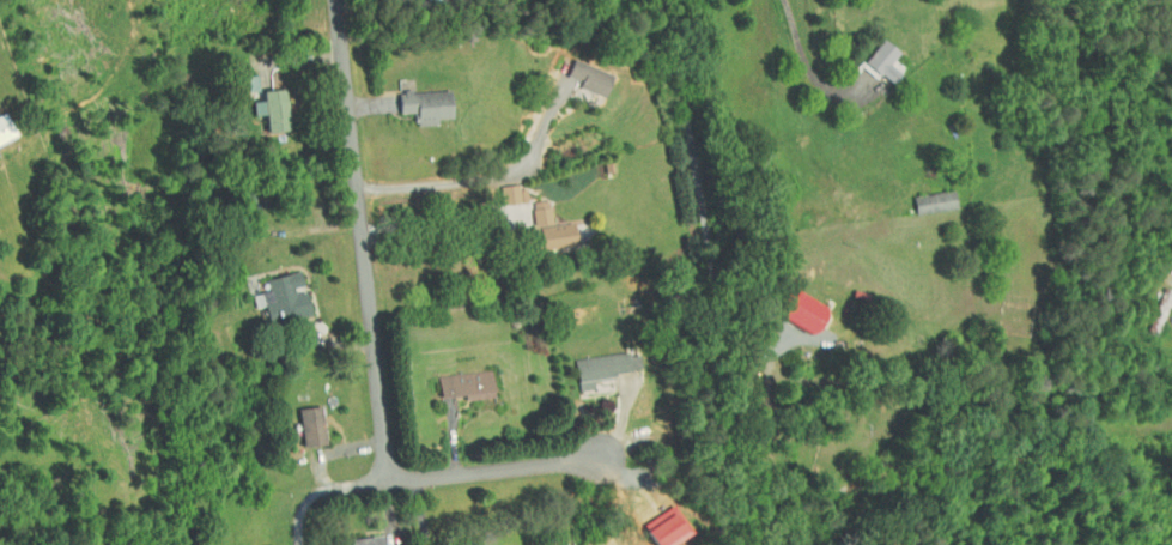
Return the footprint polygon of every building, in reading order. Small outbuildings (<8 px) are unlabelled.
[(876,58),(886,46),(870,32),(851,55),(878,78),(887,68),(876,58)] [(554,70),(567,76),(565,81),(589,91),(599,69),(561,53),(554,70)] [(252,109),(252,125),(275,124),(273,83),(249,84),(250,95),(238,96),(239,109),(252,109)] [(424,119),(423,112),(438,112),(437,84),(385,87),(386,108),(401,107),(402,120),(424,119)] [(489,198),(515,197),(514,180),(488,181),(489,198)] [(901,190),(904,208),(945,202),(942,184),(901,190)] [(521,220),(539,219),(537,194),(519,196),(521,220)] [(529,242),(562,240),(560,218),(528,220),(529,242)] [(298,308),(293,281),(291,281),(288,264),(253,271),(256,284),(245,286),(251,317),(298,308)] [(776,287),(764,307),(798,327),(813,301),(783,283),(779,289),(776,287)] [(580,371),(628,365),(626,348),(615,349),(615,345),(562,353),(566,384),(582,382),(580,371)] [(426,389),(452,388),(452,392),(481,391),(479,365),(425,368),(426,389)] [(312,436),(307,399),(284,402),(289,439),(312,436)] [(678,525),(660,498),(629,519),(647,544),(648,544),(678,525)] [(329,544),(371,544),(370,528),(328,533),(329,544)]
